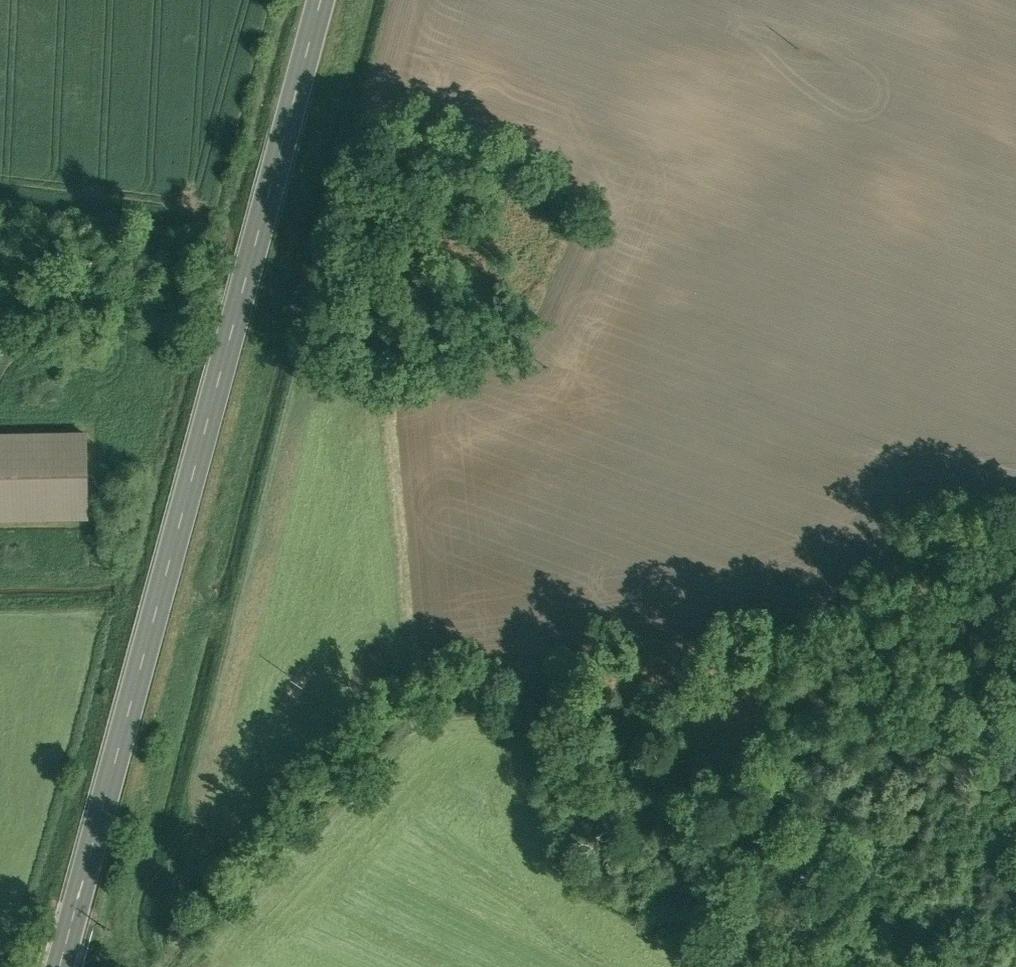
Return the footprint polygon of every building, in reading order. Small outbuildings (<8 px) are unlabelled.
[(81,431),(0,432),(0,521),(82,520),(81,431)]
